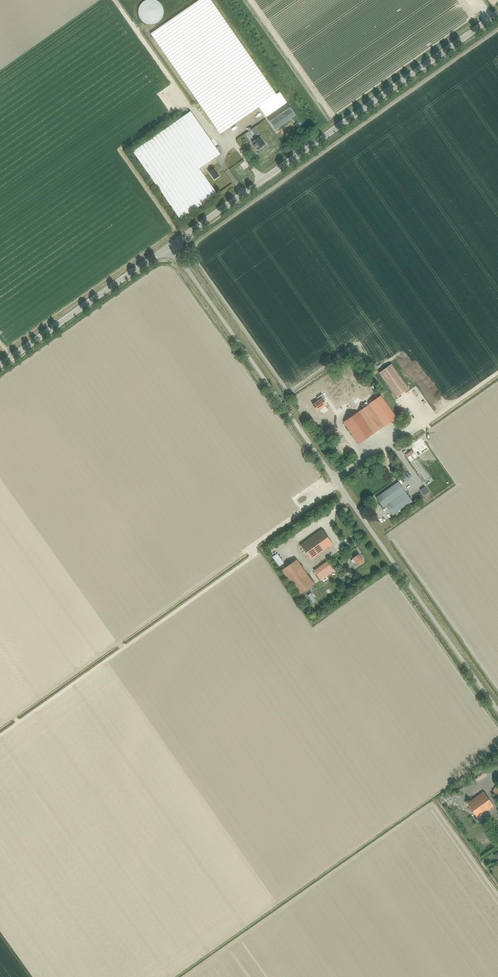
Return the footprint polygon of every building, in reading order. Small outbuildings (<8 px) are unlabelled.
[(145,1),(142,2),(140,5),(139,7),(138,10),(138,13),(139,16),(140,19),(142,21),(145,23),(148,24),(151,25),(154,24),(157,23),(159,22),(161,20),(162,17),(163,14),(164,12),(163,9),(162,6),(161,4),(159,2),(156,0),(155,0),(147,0),(145,1)] [(210,0),(199,0),(151,34),(220,133),(253,110),(255,113),(261,109),(266,118),(287,103),(280,92),(276,95),(210,0)] [(275,130),(296,116),(287,103),(266,118),(275,130)] [(132,152),(180,220),(217,194),(199,169),(220,154),(190,111),(132,152)] [(255,141),(252,143),(255,147),(256,147),(258,150),(263,147),(262,146),(265,144),(260,136),(260,137),(258,134),(255,136),(257,138),(254,140),(255,141)] [(214,180),(219,176),(214,168),(214,169),(212,166),(208,169),(210,171),(209,172),(214,180)] [(391,364),(378,373),(396,397),(408,389),(391,364)] [(321,399),(324,397),(322,394),(316,398),(318,401),(312,405),(317,411),(320,409),(324,407),(323,406),(325,405),(321,399)] [(380,396),(343,422),(358,444),(395,417),(380,396)] [(319,415),(324,421),(332,415),(327,409),(319,415)] [(424,482),(431,477),(412,450),(405,455),(424,482)] [(411,503),(412,502),(411,502),(412,501),(398,482),(394,485),(394,484),(390,486),(391,487),(376,498),(383,507),(385,506),(392,515),(397,511),(398,512),(399,511),(398,511),(410,502),(411,503)] [(310,559),(332,544),(321,529),(300,545),(310,559)] [(358,566),(363,562),(358,554),(356,552),(352,555),(354,557),(352,558),(358,566)] [(295,559),(281,569),(298,594),(313,584),(295,559)] [(326,562),(322,565),(328,573),(332,571),(326,562)] [(483,792),(467,803),(477,817),(493,806),(483,792)]
